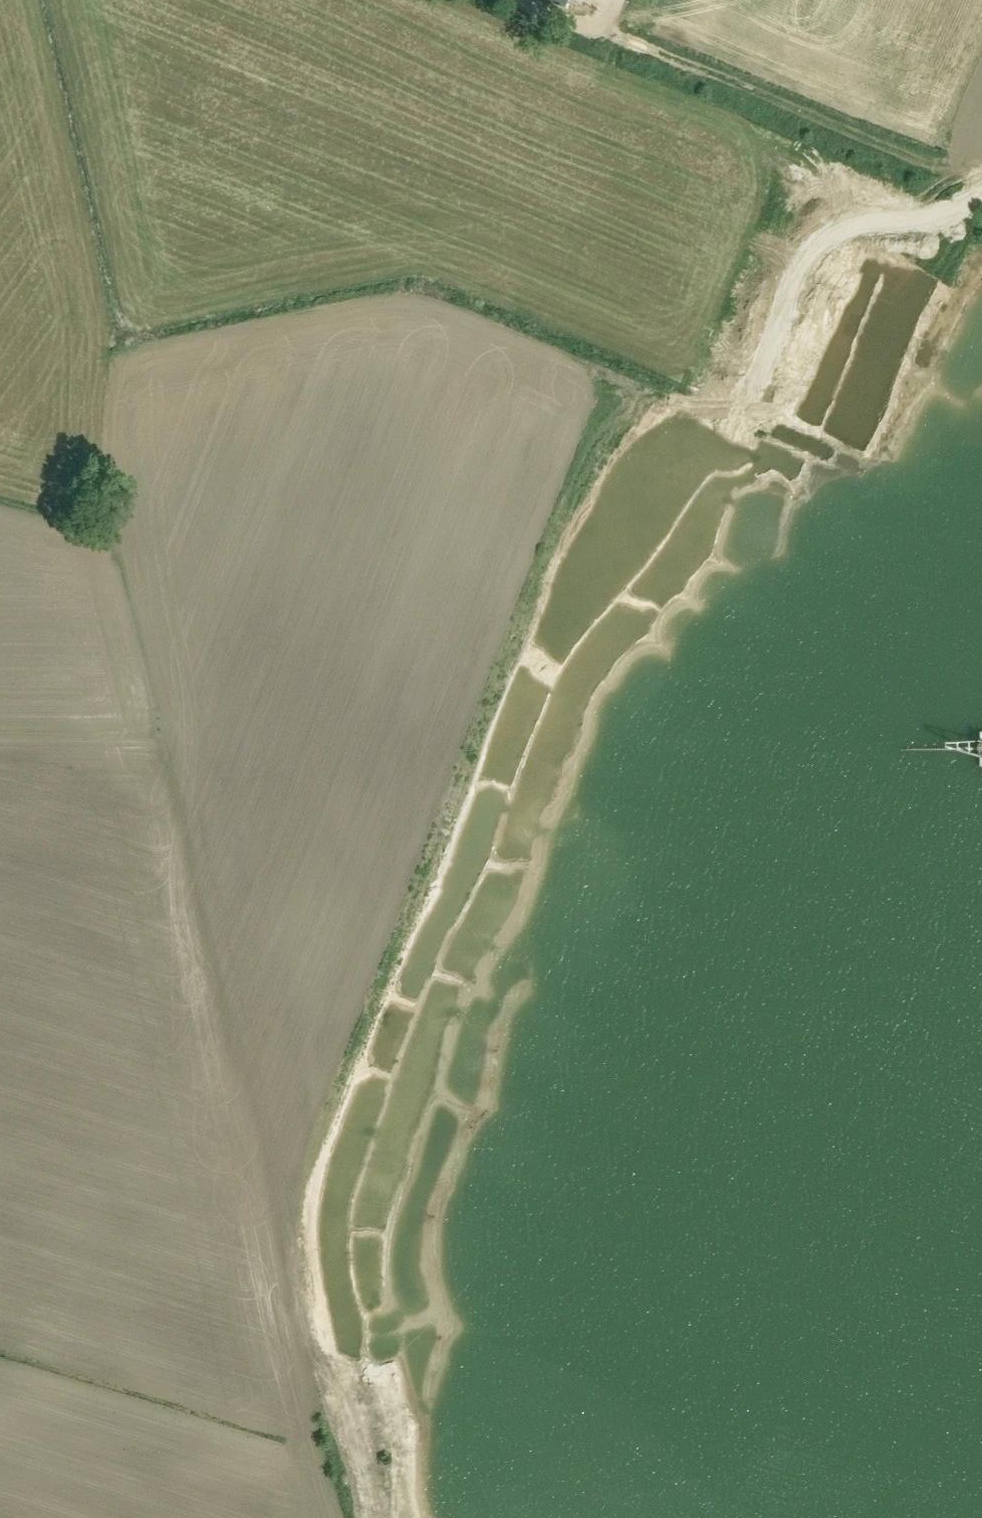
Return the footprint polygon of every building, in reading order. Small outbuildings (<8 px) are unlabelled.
[(565,9),(568,0),(544,0),(565,9)]
